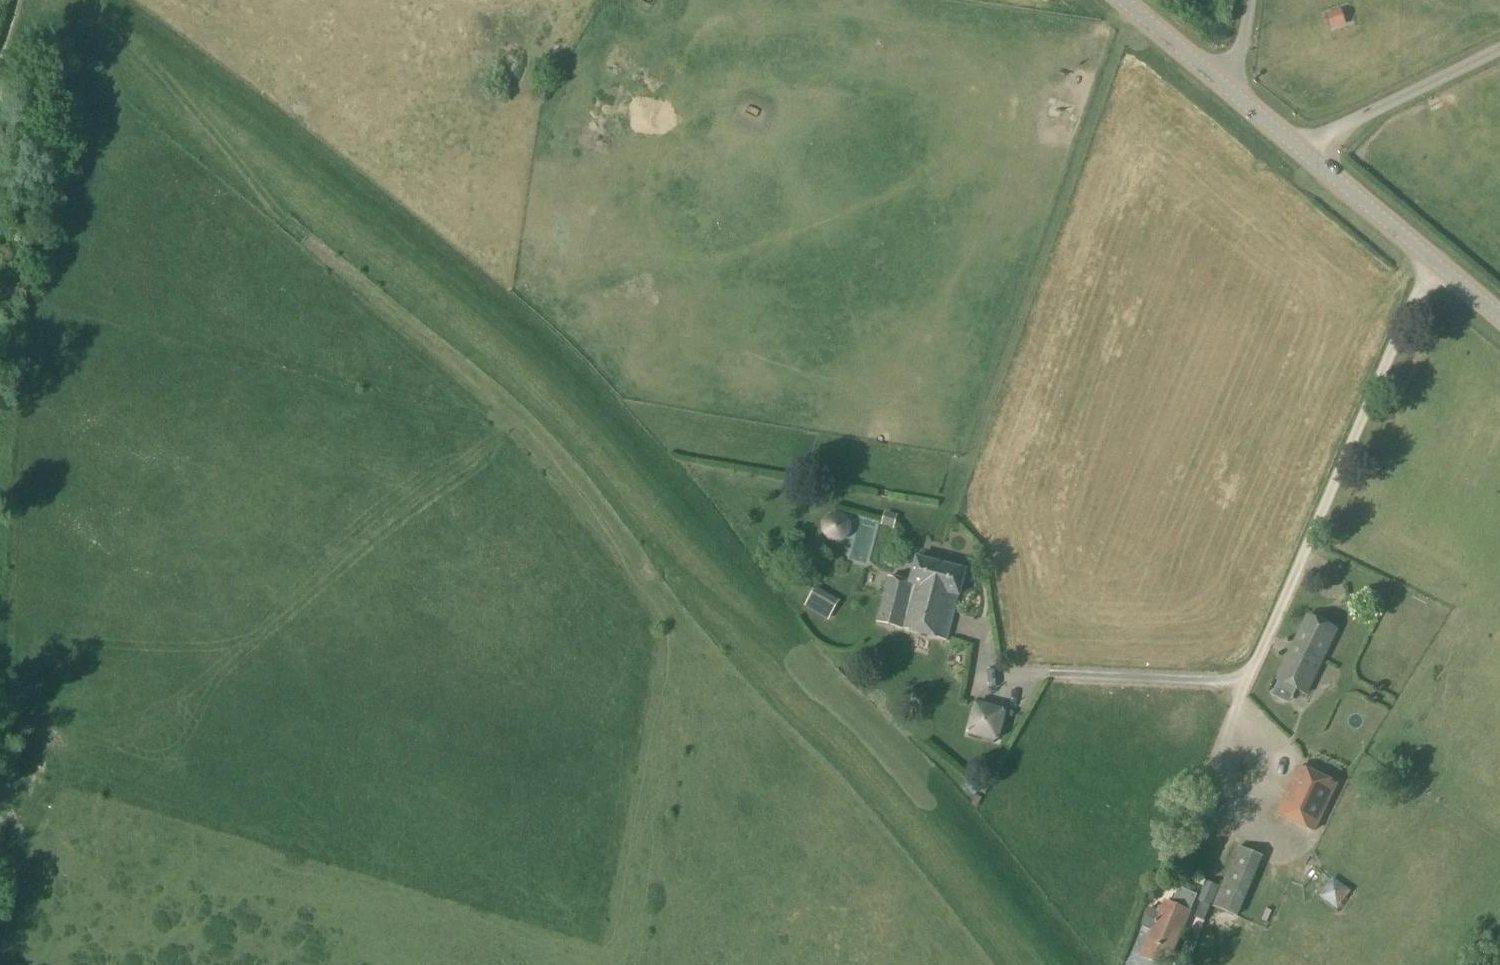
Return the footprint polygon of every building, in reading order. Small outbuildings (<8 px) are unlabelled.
[(1328,30),(1342,25),(1338,14),(1324,18),(1328,30)] [(897,516),(885,512),(881,525),(893,528),(897,516)] [(959,597),(965,572),(917,559),(910,585),(888,579),(877,626),(946,643),(957,597),(959,597)] [(838,602),(816,588),(805,607),(827,620),(838,602)] [(1306,618),(1292,648),(1276,682),(1306,696),(1336,632),(1306,618)] [(996,741),(1003,713),(976,706),(968,734),(996,741)] [(1336,786),(1300,769),(1278,816),(1314,833),(1336,786)] [(1264,857),(1239,847),(1213,907),(1239,918),(1264,857)] [(1351,892),(1332,878),(1319,897),(1337,910),(1351,892)] [(1211,908),(1219,886),(1205,881),(1196,902),(1211,908)] [(1171,906),(1165,904),(1160,915),(1149,910),(1141,927),(1151,932),(1140,958),(1157,964),(1167,964),(1189,914),(1190,914),(1197,897),(1178,889),(1171,906)] [(1209,907),(1200,903),(1194,918),(1203,921),(1209,907)]
